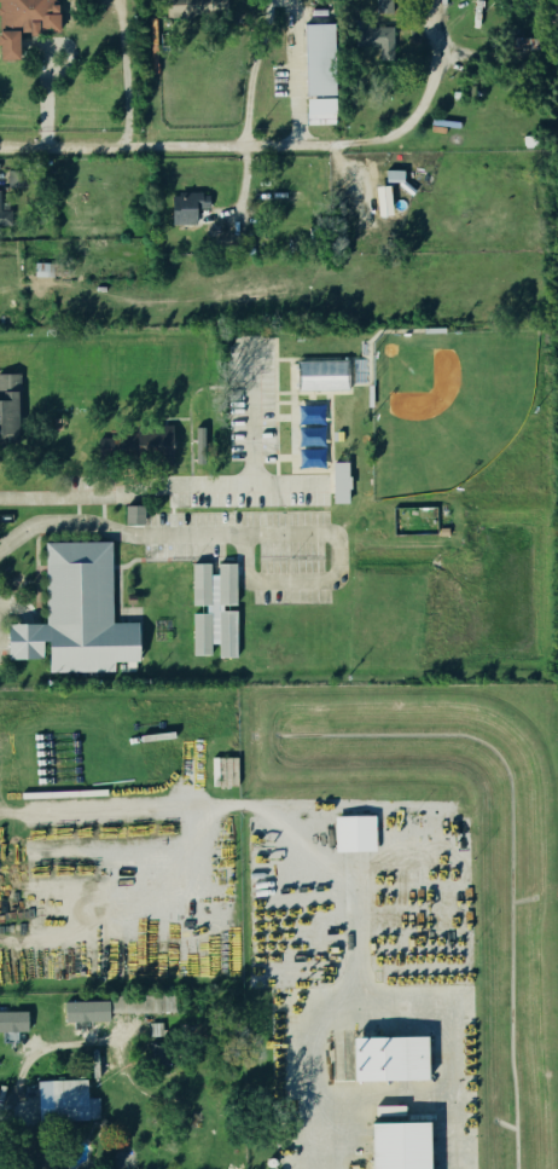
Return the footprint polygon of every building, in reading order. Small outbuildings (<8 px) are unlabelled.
[(17,63),(17,38),(37,38),(37,36),(56,36),(55,0),(0,0),(0,63),(17,63)] [(165,18),(227,16),(226,0),(164,0),(165,18)] [(336,96),(307,97),(306,27),(335,25),(336,96)] [(392,64),(393,31),(355,29),(354,52),(371,52),(371,63),(392,64)] [(402,173),(385,173),(385,187),(403,187),(402,173)] [(377,219),(391,218),(387,188),(374,190),(377,219)] [(170,227),(195,227),(194,212),(208,211),(208,195),(169,196),(170,227)] [(10,227),(10,213),(0,213),(0,227),(10,227)] [(297,394),(346,393),(346,363),(297,364),(297,394)] [(17,448),(15,377),(0,377),(0,449),(17,448)] [(204,428),(196,428),(196,464),(204,464),(204,428)] [(96,463),(172,462),(171,433),(96,435),(96,463)] [(333,504),(332,463),(349,463),(349,504),(333,504)] [(126,507),(144,507),(144,525),(126,525),(126,507)] [(111,543),(46,544),(47,625),(7,625),(8,659),(42,659),(42,642),(48,642),(50,672),(115,672),(114,662),(139,664),(138,624),(112,625),(111,543)] [(210,565),(210,575),(219,575),(217,565),(236,565),(237,606),(222,606),(222,613),(237,612),(237,658),(219,658),(219,644),(210,644),(210,655),(193,655),(193,614),(207,614),(207,606),(192,606),(192,565),(210,565)] [(336,818),(376,817),(376,850),(337,851),(336,818)] [(174,1013),(173,997),(109,999),(110,1015),(174,1013)] [(65,1003),(109,1002),(109,1023),(66,1024),(65,1003)] [(27,1032),(0,1033),(0,1013),(27,1013),(27,1032)] [(353,1038),(428,1037),(429,1080),(354,1082),(353,1038)] [(428,1123),(428,1168),(371,1168),(371,1124),(428,1123)]
